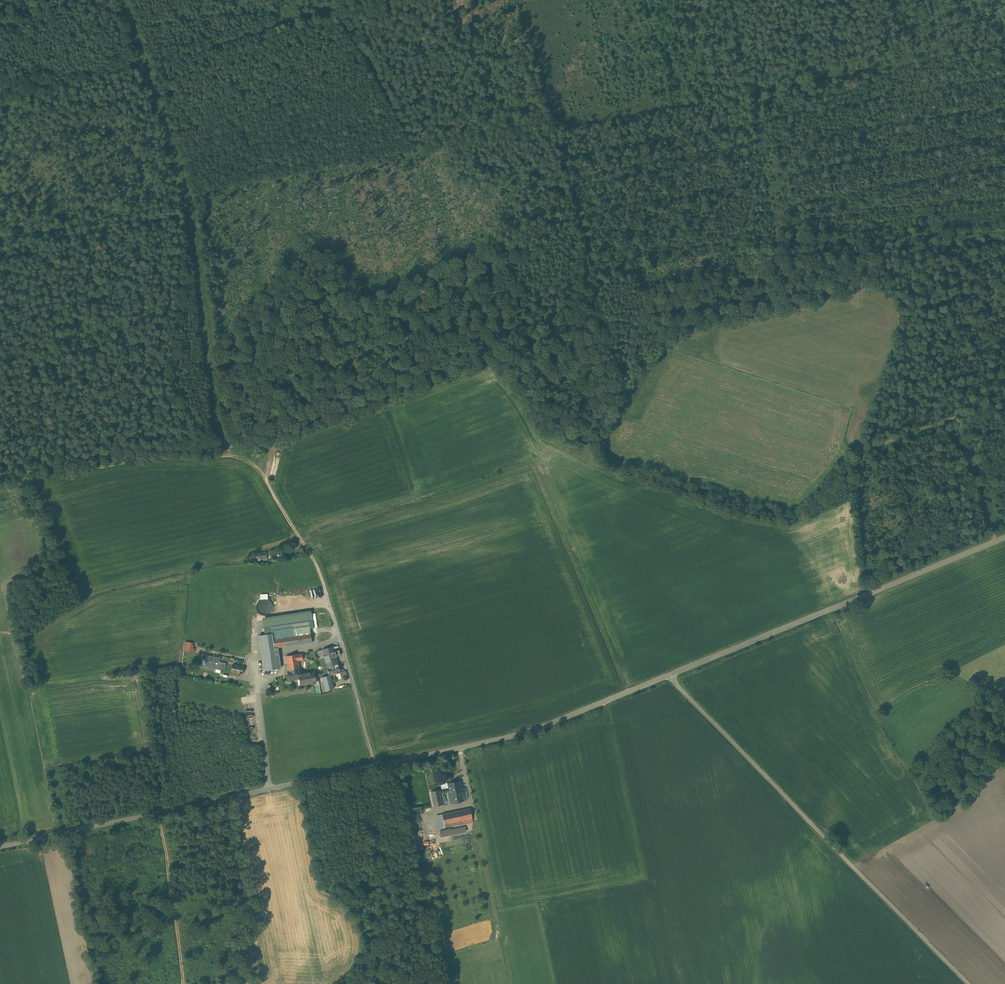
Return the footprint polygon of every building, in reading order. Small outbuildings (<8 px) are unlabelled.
[(260,614),(274,612),(272,599),(258,600),(260,614)] [(262,665),(276,664),(274,645),(308,642),(306,625),(314,624),(313,609),(307,610),(307,607),(289,609),(289,613),(258,616),(260,647),(262,665)] [(185,650),(195,651),(196,642),(186,641),(185,650)] [(340,674),(333,646),(322,649),(329,675),(321,677),(325,692),(335,689),(331,676),(340,674)] [(314,680),(313,668),(296,670),(295,658),(300,657),(300,651),(282,652),(285,677),(295,676),(296,682),(314,680)] [(220,658),(206,655),(205,666),(209,666),(208,667),(221,670),(221,669),(225,669),(226,663),(219,662),(220,658)] [(246,665),(233,665),(233,676),(241,676),(241,673),(246,673),(246,665)] [(464,800),(460,781),(453,782),(453,781),(446,782),(448,788),(448,791),(451,803),(464,800)] [(448,791),(448,788),(431,791),(434,807),(442,805),(440,793),(448,791)] [(473,822),(469,808),(436,815),(438,828),(473,822)] [(420,821),(421,821),(419,809),(410,811),(413,823),(416,822),(417,830),(422,830),(420,821)] [(451,828),(439,830),(440,837),(466,832),(465,826),(451,829),(451,828)] [(443,854),(472,849),(470,838),(445,842),(445,847),(441,847),(443,854)]
